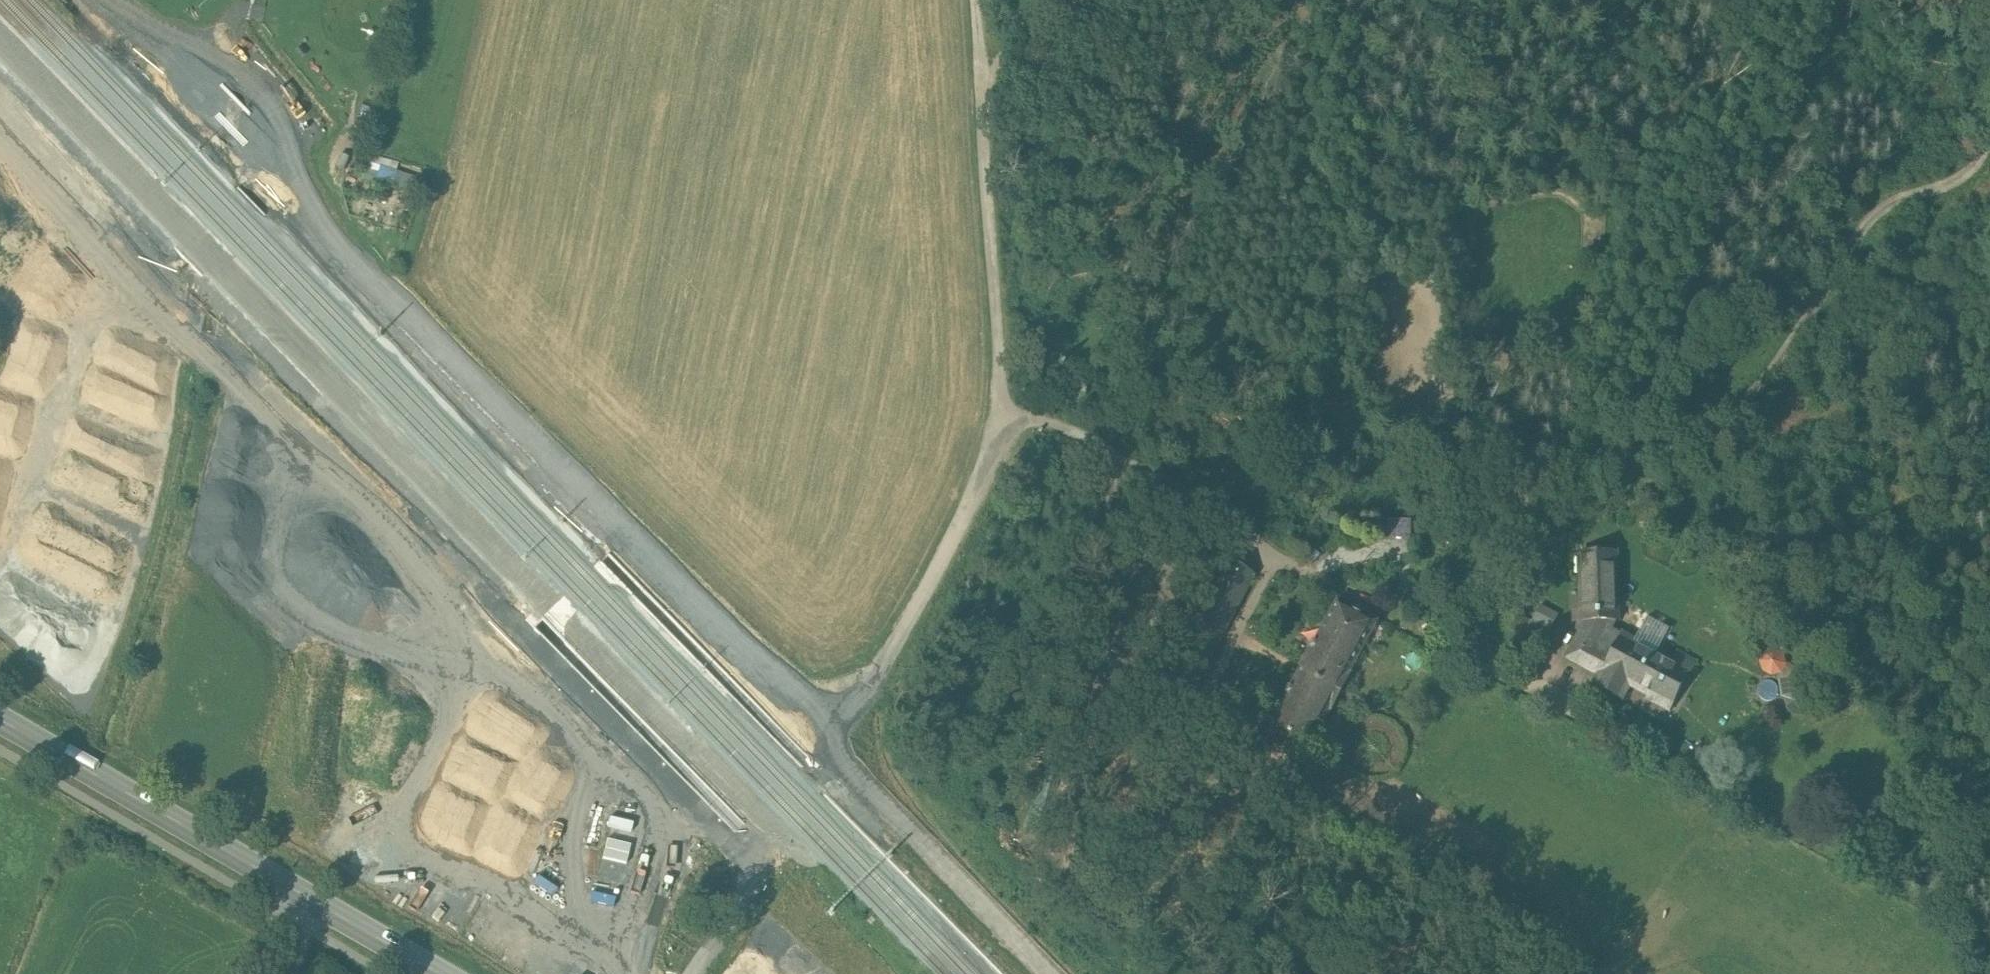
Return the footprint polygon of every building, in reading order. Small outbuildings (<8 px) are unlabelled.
[(372,150),(363,172),(411,192),(418,177),(396,167),(399,161),(372,150)] [(1626,704),(1637,684),(1677,705),(1701,660),(1679,648),(1674,657),(1624,631),(1621,551),(1586,552),(1589,616),(1568,656),(1599,672),(1592,686),(1626,704)] [(1252,577),(1224,561),(1167,667),(1194,680),(1252,577)] [(1382,625),(1343,602),(1277,715),(1316,737),(1382,625)] [(1762,676),(1773,676),(1776,678),(1777,690),(1783,704),(1793,702),(1790,686),(1781,669),(1781,664),(1777,656),(1767,654),(1758,662),(1757,669),(1762,676)] [(499,785),(475,831),(499,844),(523,797),(499,785)] [(605,815),(592,899),(619,903),(622,883),(621,883),(631,819),(605,815)]
